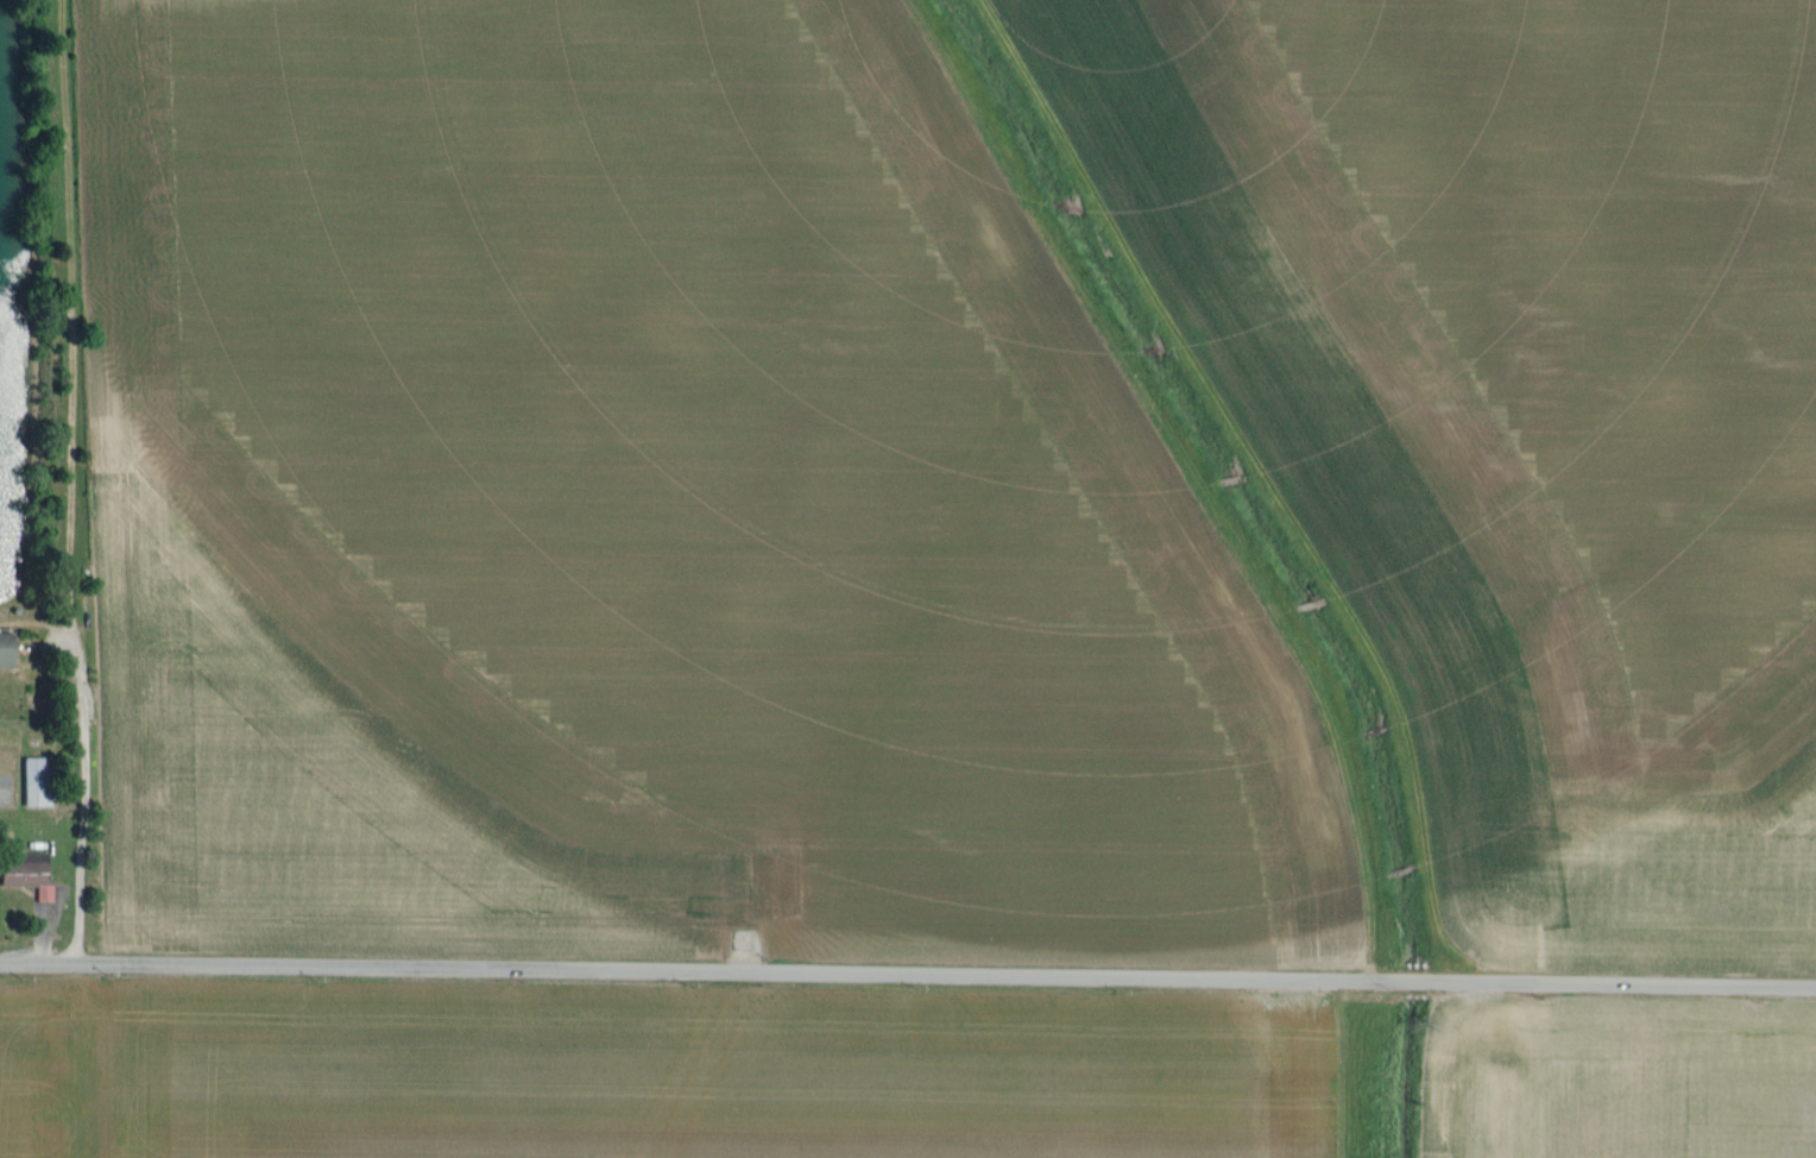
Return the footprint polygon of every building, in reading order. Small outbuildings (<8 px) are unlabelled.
[(11,668),(11,633),(0,633),(0,668),(11,668)] [(50,807),(50,758),(23,758),(24,807),(50,807)] [(37,887),(37,898),(48,898),(48,854),(0,854),(0,887),(37,887)]
